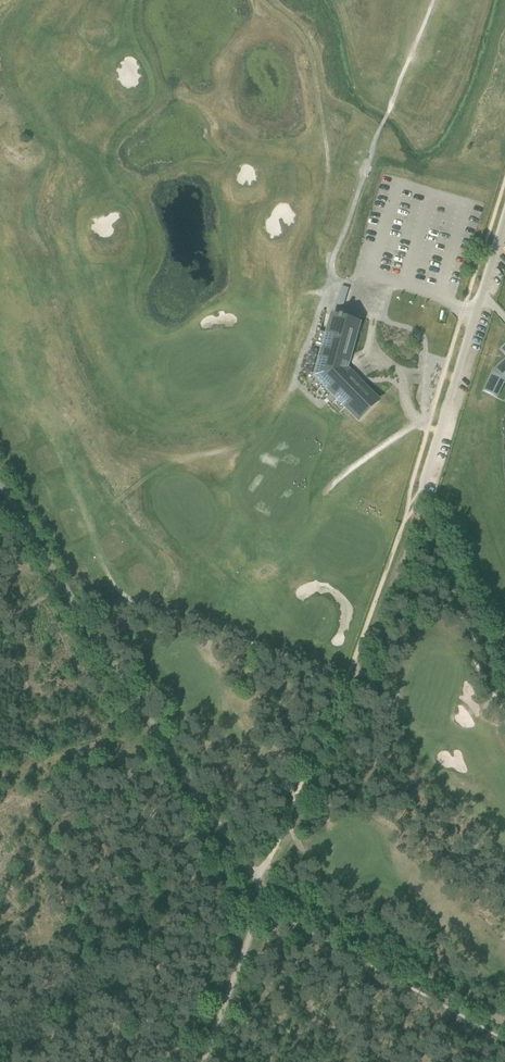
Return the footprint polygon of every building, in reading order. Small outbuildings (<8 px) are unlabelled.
[(327,403),(329,401),(340,413),(347,405),(354,412),(360,418),(378,401),(360,382),(349,372),(351,370),(348,367),(349,362),(347,362),(348,357),(348,356),(349,356),(358,323),(352,321),(342,318),(343,316),(340,315),(339,317),(334,316),(329,334),(321,331),(319,331),(315,346),(312,345),(311,349),(304,355),(297,380),(316,399),(324,400),(327,403)]
